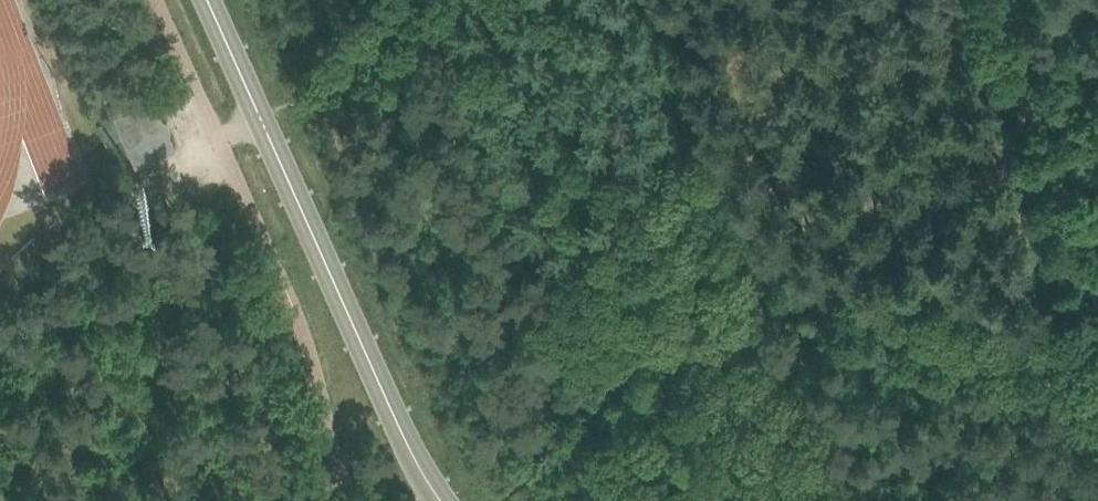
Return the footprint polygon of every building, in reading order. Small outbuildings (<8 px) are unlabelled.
[(107,142),(122,135),(136,168),(176,150),(170,135),(172,131),(168,122),(163,120),(149,89),(109,107),(113,116),(98,123),(107,142)]
